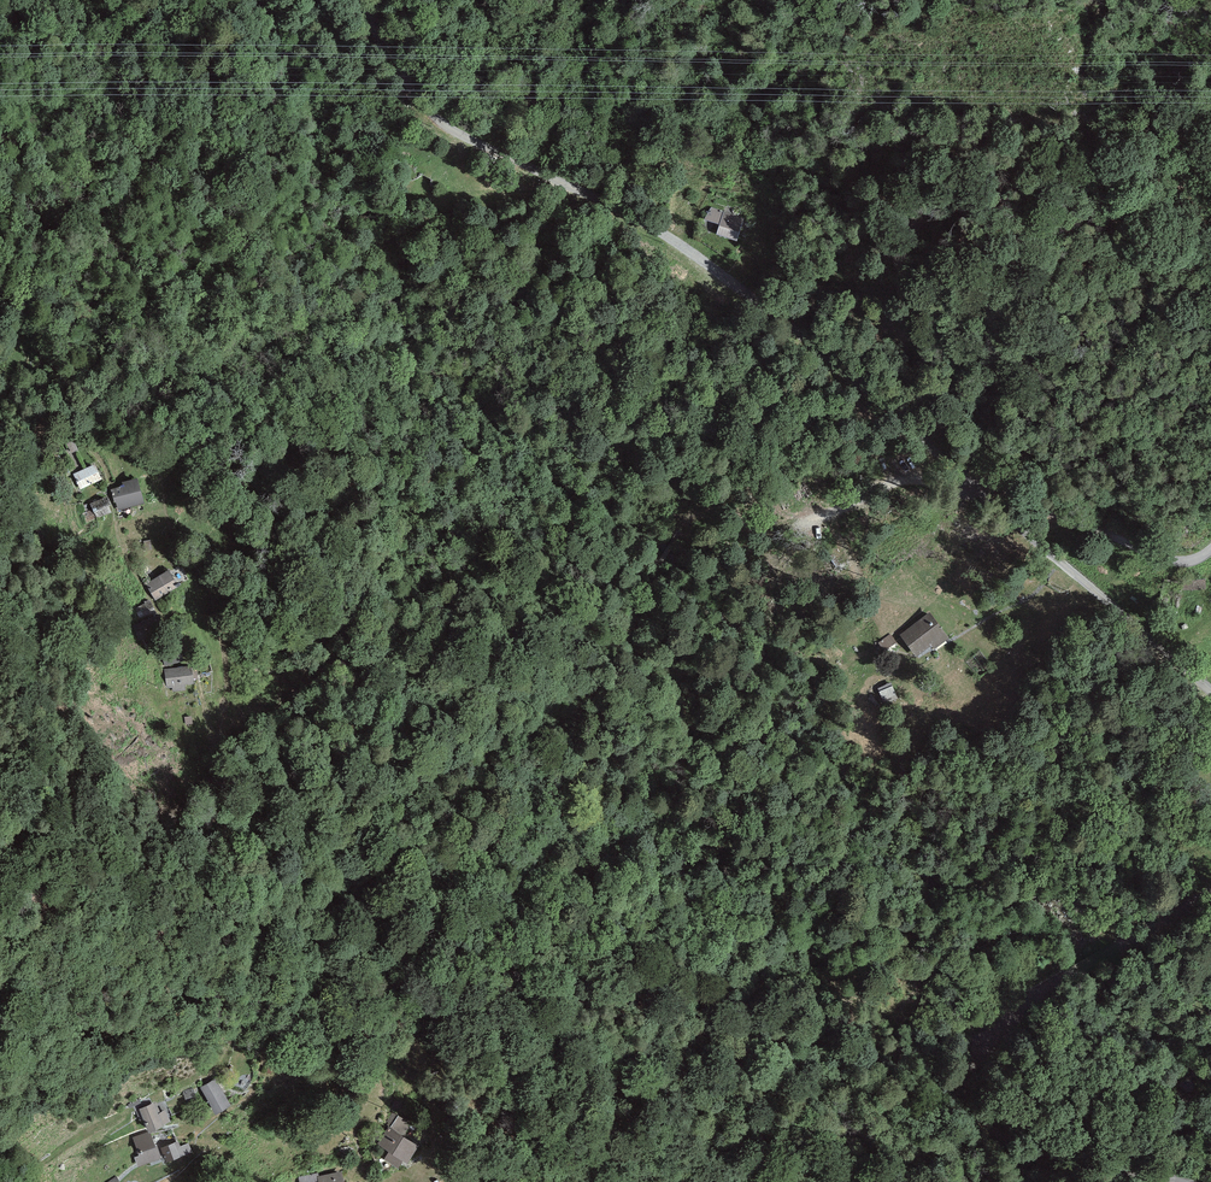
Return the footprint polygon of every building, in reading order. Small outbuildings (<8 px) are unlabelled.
[(745,218),(711,208),(705,220),(719,225),(716,234),(737,241),(745,218)] [(95,464),(75,473),(79,480),(76,481),(80,489),(102,479),(95,464)] [(138,478),(122,482),(123,486),(111,489),(118,511),(145,504),(138,478)] [(97,518),(110,512),(104,498),(91,503),(93,509),(86,512),(90,521),(97,518)] [(169,570),(146,584),(156,600),(177,588),(174,583),(176,582),(169,570)] [(1205,580),(1181,580),(1181,583),(1181,590),(1206,589),(1205,580)] [(150,601),(135,607),(140,619),(155,612),(150,601)] [(929,613),(900,635),(917,657),(932,646),(935,650),(949,638),(929,613)] [(896,642),(890,634),(878,643),(885,651),(896,642)] [(191,666),(164,669),(166,688),(172,687),(173,691),(184,690),(184,684),(193,683),(191,666)] [(891,683),(878,689),(886,703),(898,699),(891,683)] [(215,1078),(200,1087),(216,1114),(231,1104),(215,1078)] [(156,1102),(135,1110),(140,1120),(143,1119),(149,1131),(171,1122),(166,1110),(160,1112),(156,1102)] [(384,1124),(388,1126),(377,1144),(390,1151),(385,1159),(398,1167),(402,1159),(407,1162),(417,1145),(404,1137),(413,1123),(393,1110),(384,1124)] [(151,1131),(133,1138),(140,1156),(134,1158),(138,1168),(161,1159),(151,1131)] [(179,1141),(161,1148),(166,1162),(191,1152),(188,1144),(181,1146),(179,1141)] [(298,1178),(299,1181),(316,1181),(315,1181),(318,1181),(345,1181),(342,1171),(318,1176),(318,1173),(298,1178)]
